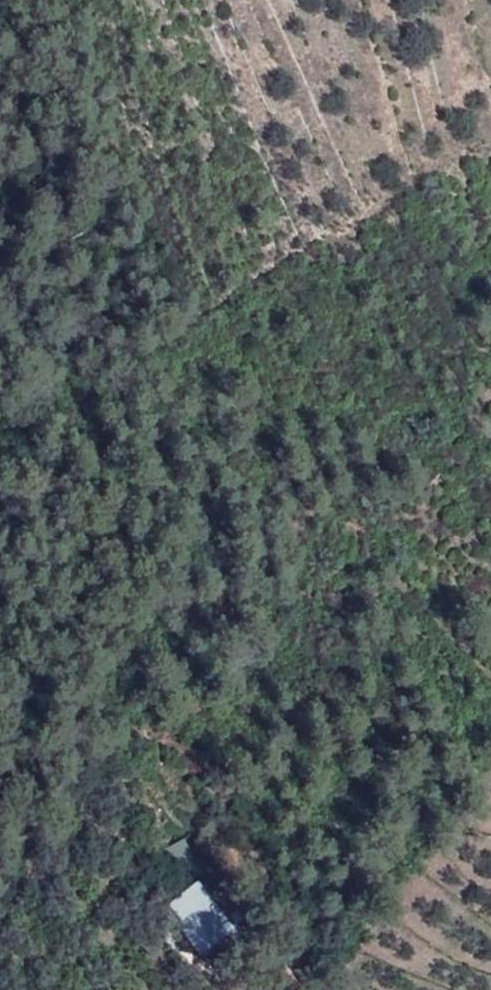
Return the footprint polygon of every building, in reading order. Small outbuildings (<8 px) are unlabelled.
[(167,843),(179,881),(201,874),(189,836),(167,843)] [(224,918),(211,896),(186,910),(198,934),(224,918)]
